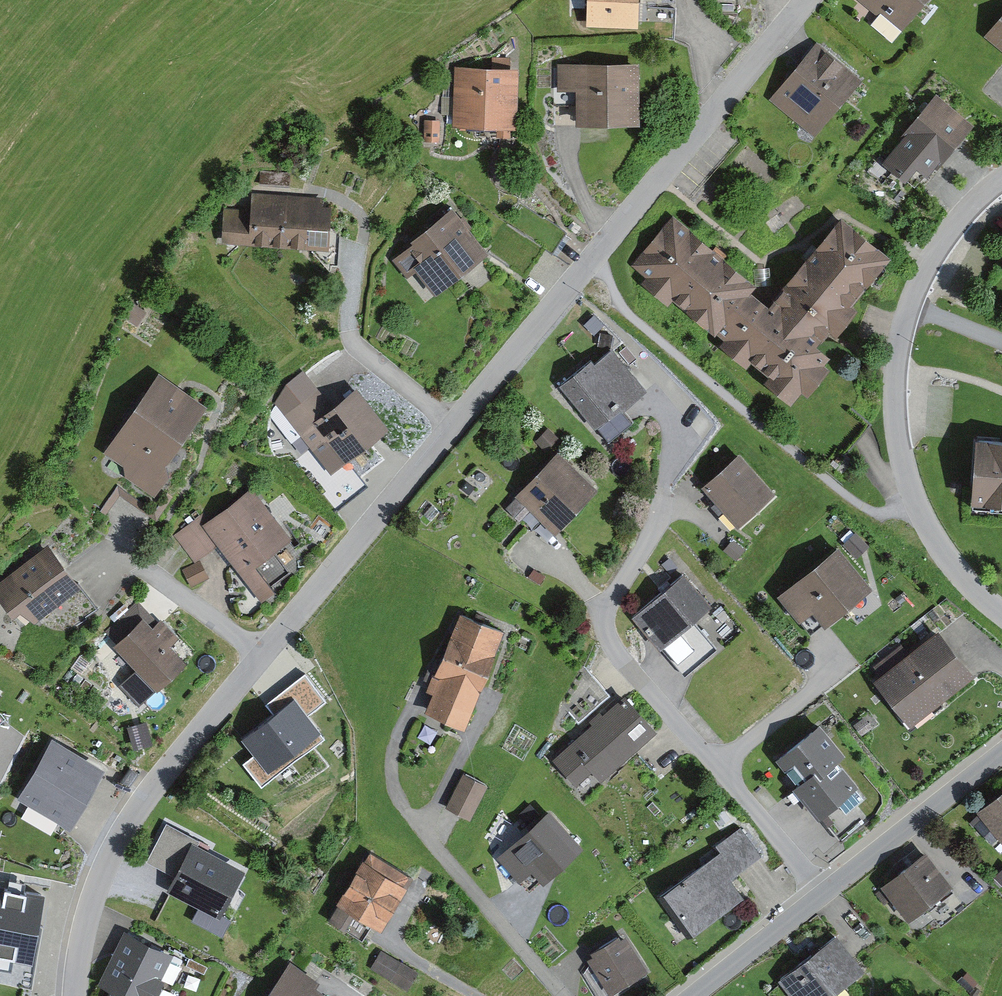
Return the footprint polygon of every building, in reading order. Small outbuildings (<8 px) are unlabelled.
[(588,31),(645,31),(645,0),(588,0),(588,31)] [(907,39),(941,0),(861,0),(907,39)] [(990,40),(1001,50),(1001,25),(990,40)] [(866,86),(821,48),(775,103),(820,141),(866,86)] [(647,64),(560,67),(561,94),(583,93),(584,128),(648,127),(647,64)] [(525,69),(454,69),(454,131),(524,131),(525,69)] [(975,127),(938,98),(885,163),(912,184),(923,171),(933,179),(975,127)] [(253,211),(225,210),(223,246),(335,251),(337,199),(253,195),(253,211)] [(459,211),(401,252),(434,299),(492,259),(459,211)] [(822,346),(893,260),(846,221),(809,266),(779,302),(729,261),(675,217),(632,270),(647,282),(644,286),(671,308),(677,301),(772,379),(767,386),(798,412),(808,399),(814,404),(846,365),(822,346)] [(621,347),(566,388),(598,431),(653,390),(621,347)] [(214,410),(160,374),(104,456),(164,497),(176,479),(175,467),(214,410)] [(323,387),(285,414),(311,452),(328,440),(348,467),(387,440),(357,398),(339,410),(323,387)] [(977,440),(974,494),(1001,495),(1001,442),(977,440)] [(567,452),(522,497),(561,535),(606,490),(567,452)] [(744,457),(706,488),(742,530),(779,499),(744,457)] [(194,562),(218,545),(262,605),(278,593),(261,568),(293,545),(254,491),(208,524),(203,516),(175,536),(194,562)] [(846,545),(780,594),(798,618),(815,605),(831,626),(880,590),(846,545)] [(0,585),(0,593),(21,627),(81,590),(56,550),(0,585)] [(691,573),(637,618),(666,653),(720,609),(691,573)] [(506,630),(462,615),(428,716),(472,731),(506,630)] [(152,620),(120,648),(161,696),(193,668),(152,620)] [(947,633),(881,682),(913,725),(979,676),(947,633)] [(304,692),(240,736),(270,780),(334,735),(304,692)] [(630,699),(556,761),(586,796),(659,734),(630,699)] [(827,727),(781,760),(824,819),(870,785),(827,727)] [(55,734),(12,800),(67,828),(101,764),(55,734)] [(493,789),(464,773),(445,808),(474,823),(493,789)] [(982,810),(1001,834),(1001,794),(982,810)] [(589,850),(554,810),(496,860),(511,877),(529,861),(550,885),(589,850)] [(725,854),(659,900),(689,942),(747,902),(731,878),(762,857),(743,829),(717,847),(725,854)] [(252,868),(196,841),(172,893),(228,919),(252,868)] [(901,875),(877,893),(884,902),(893,895),(909,915),(924,904),(929,911),(954,892),(925,856),(909,868),(902,859),(893,866),(901,875)] [(413,888),(366,861),(339,909),(386,936),(413,888)] [(31,963),(44,880),(0,873),(0,960),(31,963)] [(128,932),(104,984),(130,995),(168,995),(185,959),(128,932)] [(628,935),(591,957),(614,995),(651,972),(628,935)] [(780,978),(794,995),(821,995),(840,981),(844,986),(863,971),(835,935),(780,978)] [(420,973),(383,952),(372,972),(409,993),(420,973)] [(290,965),(270,995),(334,995),(336,993),(290,965)]
